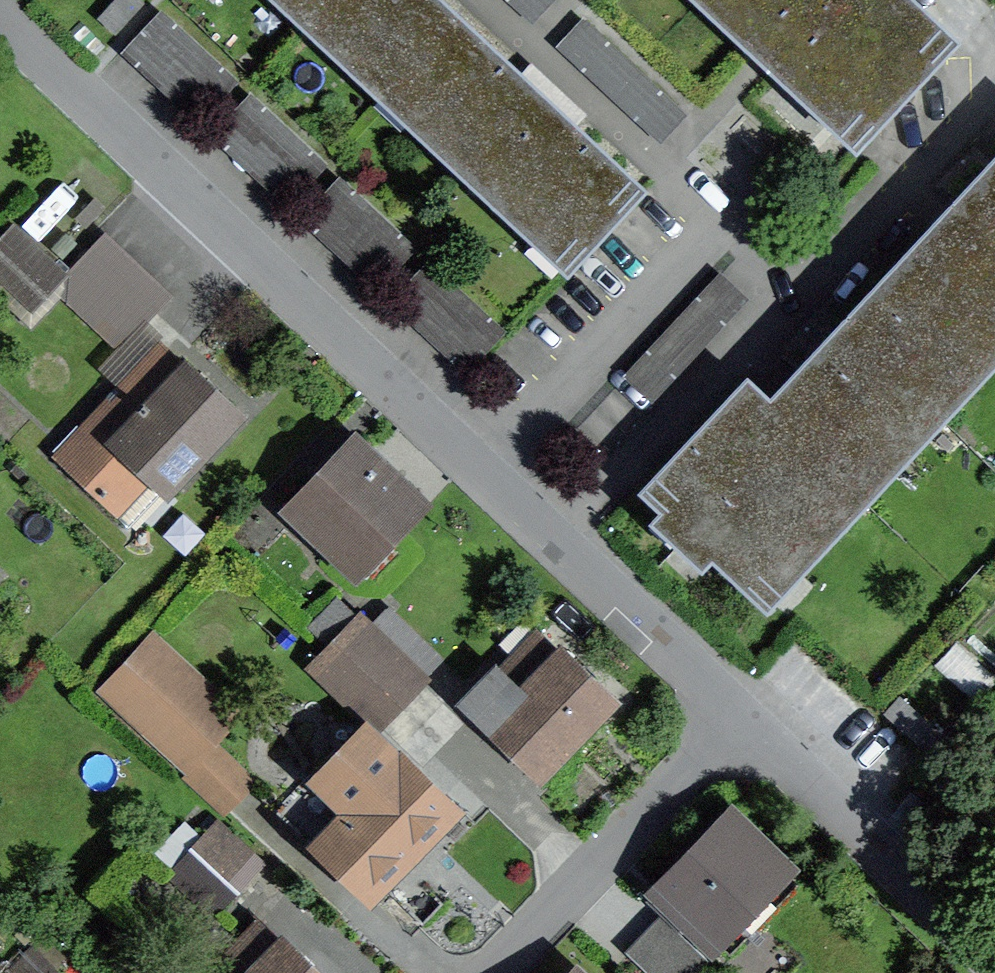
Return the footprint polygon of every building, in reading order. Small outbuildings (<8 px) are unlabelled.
[(99,19),(115,33),(143,3),(140,0),(116,0),(99,19)] [(455,17),(437,0),(307,0),(394,82),(455,17)] [(532,25),(556,0),(506,0),(532,25)] [(954,40),(910,0),(724,0),(773,45),(867,133),(954,40)] [(157,17),(128,49),(201,117),(231,86),(157,17)] [(579,254),(640,189),(547,103),(455,17),(394,82),(579,254)] [(688,115),(583,17),(555,46),(661,145),(688,115)] [(247,101),(217,132),(291,200),(320,169),(247,101)] [(928,410),(994,338),(994,201),(859,346),(928,410)] [(0,247),(0,278),(32,308),(62,276),(15,232),(0,247)] [(105,234),(64,277),(130,340),(171,296),(105,234)] [(426,267),(396,298),(470,367),(499,336),(426,267)] [(721,272),(622,376),(652,404),(750,299),(721,272)] [(220,433),(237,414),(165,346),(59,459),(113,509),(147,473),(162,486),(216,429),(220,433)] [(928,410),(859,346),(750,461),(710,423),(647,490),(756,592),(928,410)] [(357,571),(421,505),(355,442),(291,509),(357,571)] [(310,627),(331,646),(333,644),(357,619),(337,599),(310,627)] [(357,619),(333,644),(398,707),(424,680),(358,617),(357,619)] [(465,703),(536,770),(590,714),(594,718),(612,699),(541,631),(502,671),(499,668),(465,703)] [(226,713),(152,644),(111,688),(193,764),(182,776),(222,812),(255,777),(208,732),(226,713)] [(331,646),(312,666),(378,728),(398,707),(333,644),(331,646)] [(900,698),(885,714),(915,742),(930,726),(900,698)] [(429,832),(448,813),(368,736),(325,780),(355,809),(325,840),(371,884),(426,828),(429,832)] [(911,793),(893,815),(907,827),(925,804),(911,793)] [(711,937),(780,866),(732,820),(663,891),(674,901),(665,910),(677,922),(686,913),(711,937)] [(218,821),(197,844),(241,885),(262,863),(218,821)] [(632,951),(656,972),(692,972),(703,961),(661,921),(632,951)] [(283,941),(282,942),(261,922),(238,945),(266,972),(317,972),(283,941)] [(8,972),(51,972),(54,970),(32,949),(8,972)]
